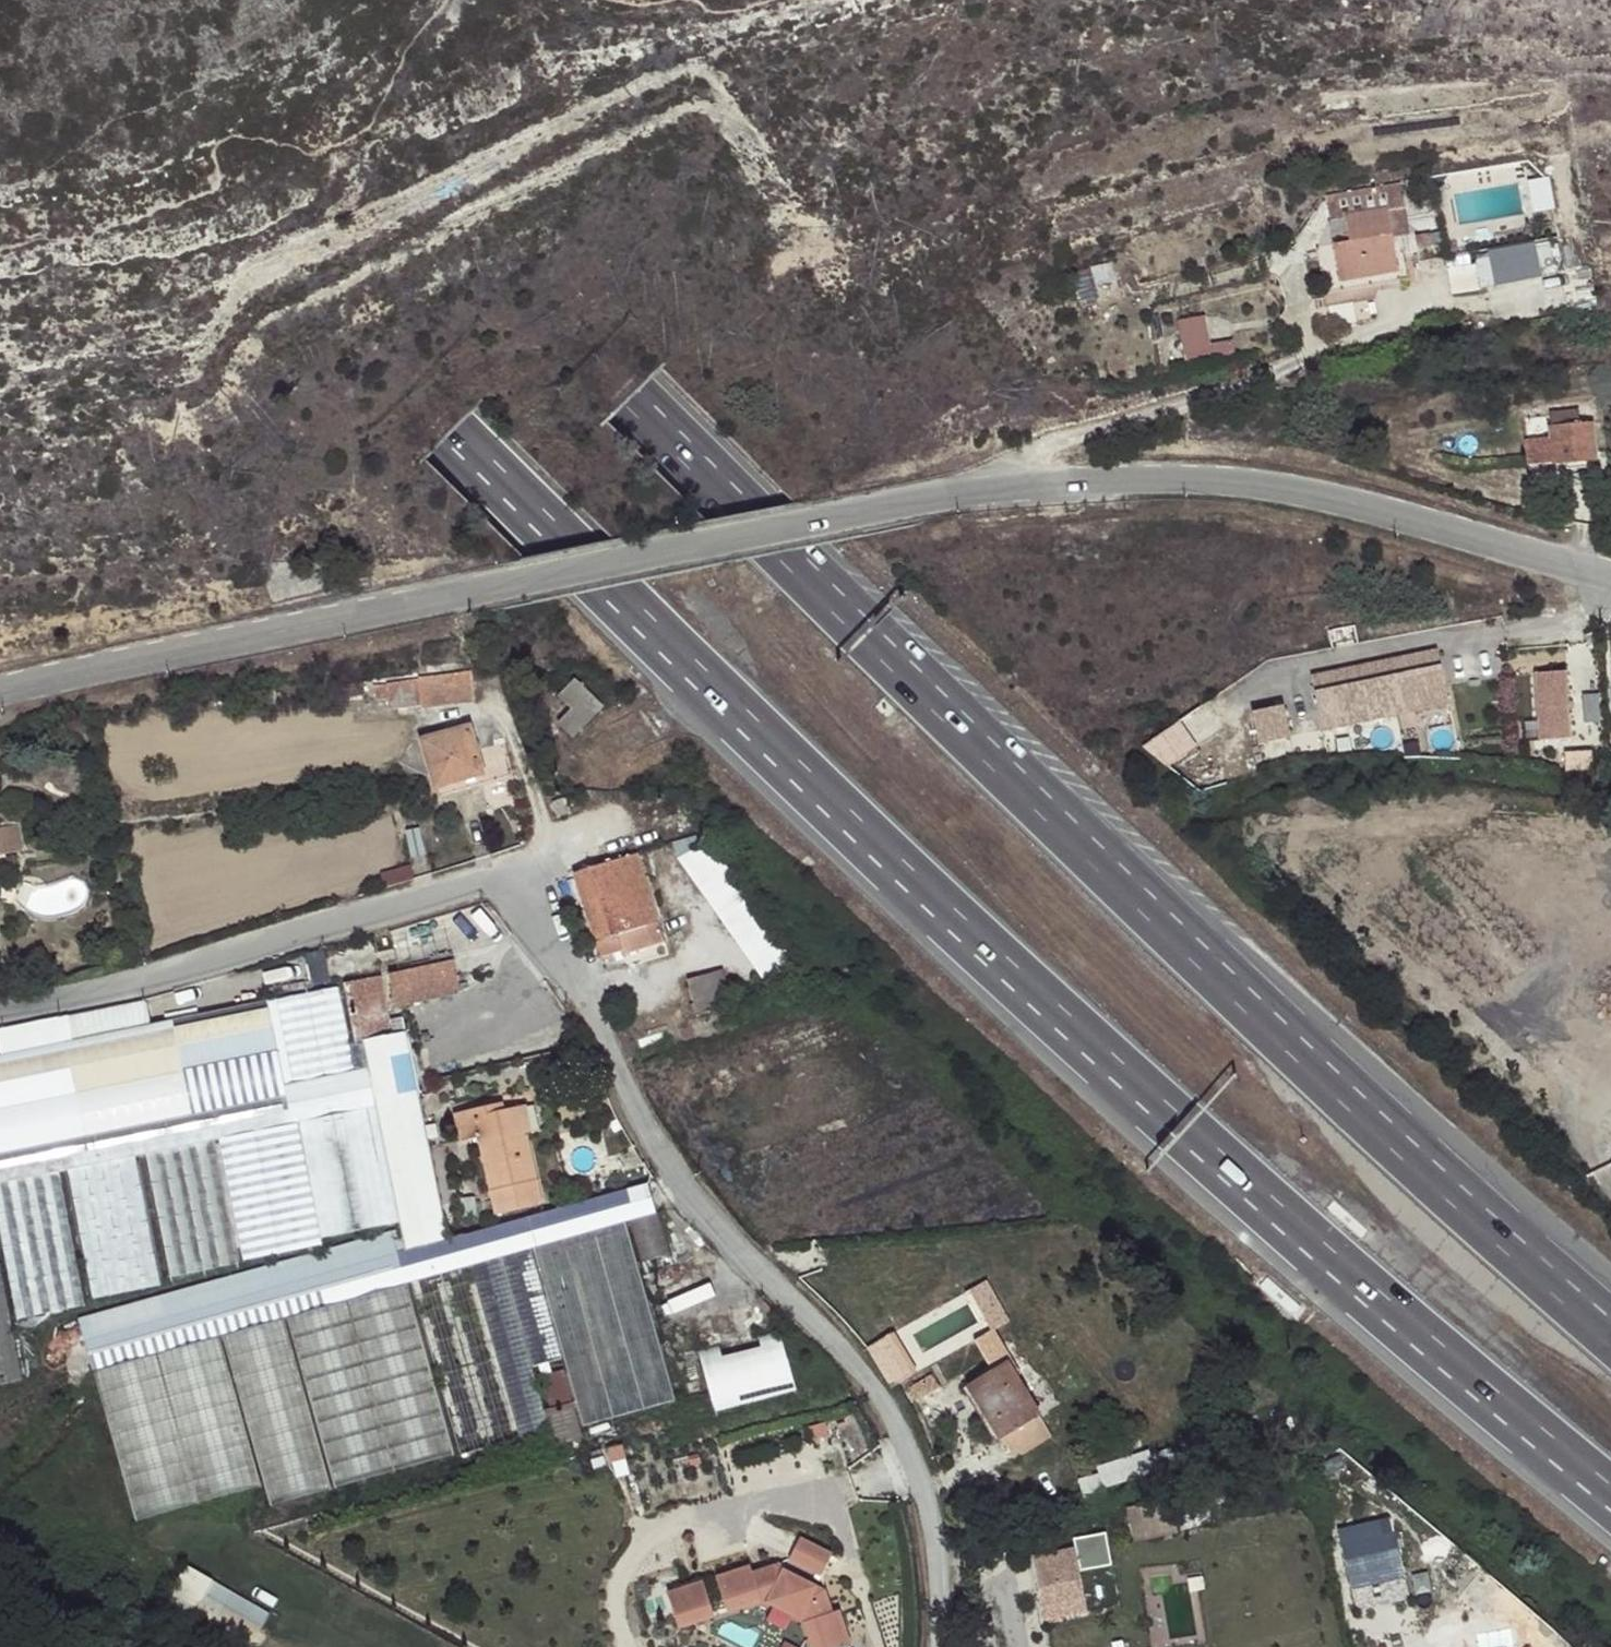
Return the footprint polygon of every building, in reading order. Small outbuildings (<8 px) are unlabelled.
[(1401,183),(1326,196),(1330,221),(1345,219),(1350,242),(1317,247),(1324,295),(1358,289),(1400,282),(1392,238),(1387,211),(1404,208),(1401,183)] [(1387,211),(1392,238),(1409,235),(1404,208),(1387,211)] [(1415,236),(1417,250),(1432,247),(1430,234),(1415,236)] [(1548,238),(1493,246),(1498,283),(1553,275),(1548,238)] [(1469,253),(1457,255),(1459,267),(1471,265),(1469,253)] [(1208,311),(1180,318),(1190,360),(1237,348),(1235,336),(1216,341),(1208,311)] [(1552,425),(1549,425),(1552,464),(1594,460),(1591,422),(1579,423),(1578,411),(1550,414),(1552,425)] [(470,695),(466,668),(414,674),(414,675),(390,682),(389,681),(382,681),(385,706),(418,702),(470,695)] [(1440,674),(1315,700),(1323,738),(1446,713),(1440,674)] [(579,675),(561,693),(574,707),(560,720),(576,736),(608,705),(579,675)] [(1577,682),(1544,687),(1554,745),(1584,741),(1577,682)] [(1253,707),(1257,738),(1289,732),(1284,701),(1253,707)] [(1173,768),(1205,737),(1184,715),(1152,745),(1173,768)] [(478,773),(480,782),(508,775),(499,742),(473,750),(466,726),(419,739),(429,776),(432,786),(478,773)] [(426,777),(429,776),(419,739),(413,741),(398,763),(426,777)] [(435,795),(480,782),(478,773),(432,786),(435,795)] [(18,852),(13,826),(0,828),(0,855),(18,852)] [(676,838),(769,974),(793,957),(714,841),(699,831),(676,838)] [(606,861),(576,870),(588,905),(598,938),(600,938),(604,953),(623,948),(624,952),(667,937),(661,918),(638,851),(606,861)] [(466,993),(459,960),(395,973),(400,1005),(466,993)] [(690,977),(701,1013),(734,1003),(724,967),(690,977)] [(358,1042),(366,1040),(397,1035),(396,1028),(403,1025),(399,1017),(393,1019),(386,975),(347,982),(358,1042)] [(288,1083),(358,1070),(342,988),(273,1002),(288,1083)] [(284,1103),(281,1085),(266,1003),(197,1017),(213,1109),(215,1119),(284,1103)] [(138,1125),(208,1110),(190,1019),(120,1032),(138,1125)] [(367,1068),(374,1106),(378,1105),(400,1226),(425,1221),(427,1219),(428,1217),(428,1214),(413,1132),(414,1119),(419,1102),(424,1091),(411,1032),(397,1035),(366,1040),(370,1067),(367,1068)] [(62,1141),(130,1126),(113,1033),(43,1046),(62,1141)] [(55,1142),(36,1048),(0,1055),(0,1154),(55,1142)] [(22,1179),(28,1177),(59,1171),(67,1170),(96,1164),(101,1163),(132,1156),(136,1156),(139,1155),(171,1148),(179,1146),(210,1140),(217,1138),(219,1138),(288,1124),(294,1122),(374,1106),(367,1068),(358,1070),(288,1083),(281,1085),(284,1103),(215,1119),(213,1109),(208,1110),(138,1125),(130,1126),(62,1141),(55,1142),(0,1154),(0,1183),(22,1179)] [(509,1103),(496,1105),(497,1111),(510,1109),(509,1103)] [(483,1138),(499,1213),(545,1203),(545,1202),(531,1135),(532,1134),(525,1106),(510,1109),(497,1111),(496,1105),(460,1112),(465,1142),(483,1138)] [(531,1105),(525,1106),(532,1134),(537,1133),(531,1105)] [(374,1106),(294,1122),(312,1231),(394,1215),(374,1106)] [(288,1124),(219,1138),(239,1258),(309,1243),(288,1124)] [(171,1148),(139,1155),(164,1280),(232,1265),(207,1141),(179,1146),(171,1148)] [(96,1164),(67,1170),(93,1303),(161,1286),(136,1156),(132,1156),(101,1163),(96,1164)] [(59,1171),(28,1177),(54,1310),(85,1304),(59,1171)] [(0,1183),(0,1232),(17,1318),(48,1311),(22,1179),(0,1183)] [(453,1237),(461,1266),(533,1247),(534,1247),(537,1244),(659,1213),(663,1212),(655,1186),(453,1237)] [(659,1213),(537,1244),(585,1426),(708,1392),(659,1213)] [(415,1280),(461,1266),(453,1237),(451,1229),(443,1237),(436,1240),(405,1245),(415,1280)] [(78,1319),(94,1376),(151,1359),(158,1354),(166,1348),(214,1335),(222,1333),(281,1316),(287,1314),(407,1282),(415,1280),(405,1245),(394,1232),(78,1319)] [(533,1247),(461,1266),(415,1280),(463,1455),(548,1429),(543,1409),(532,1363),(561,1356),(533,1247)] [(22,1378),(0,1267),(0,1382),(22,1378)] [(871,1342),(892,1382),(1014,1320),(993,1280),(871,1342)] [(407,1282),(287,1314),(334,1482),(454,1450),(407,1282)] [(281,1316),(222,1333),(267,1500),(327,1484),(281,1316)] [(719,1413),(744,1407),(798,1395),(780,1327),(700,1349),(719,1413)] [(258,1495),(214,1335),(166,1348),(158,1354),(201,1510),(258,1495)] [(94,1376),(135,1528),(194,1512),(151,1359),(94,1376)] [(1016,1359),(978,1383),(1014,1436),(1050,1414),(1016,1359)] [(551,1407),(543,1409),(548,1429),(552,1444),(584,1436),(565,1367),(543,1373),(551,1407)] [(942,1375),(928,1385),(935,1397),(950,1387),(942,1375)] [(1014,1436),(978,1383),(972,1388),(1008,1441),(1014,1436)] [(1050,1414),(1014,1436),(1028,1457),(1064,1432),(1050,1414)] [(1078,1479),(1083,1499),(1105,1494),(1100,1473),(1078,1479)] [(1127,1507),(1130,1524),(1236,1504),(1233,1485),(1127,1507)] [(1341,1527),(1357,1587),(1407,1575),(1392,1514),(1341,1527)] [(791,1562),(825,1576),(837,1547),(802,1533),(791,1562)] [(1074,1550),(1041,1556),(1046,1581),(1038,1583),(1045,1620),(1087,1613),(1079,1573),(1092,1570),(1086,1539),(1072,1542),(1074,1550)] [(722,1575),(733,1612),(769,1601),(777,1626),(806,1617),(815,1646),(846,1646),(867,1641),(850,1586),(836,1590),(829,1567),(797,1577),(790,1554),(722,1575)] [(1046,1581),(1041,1556),(1033,1558),(1038,1583),(1046,1581)] [(160,1611),(225,1646),(252,1646),(271,1614),(185,1566),(160,1611)] [(684,1628),(719,1616),(705,1576),(670,1589),(684,1628)]
